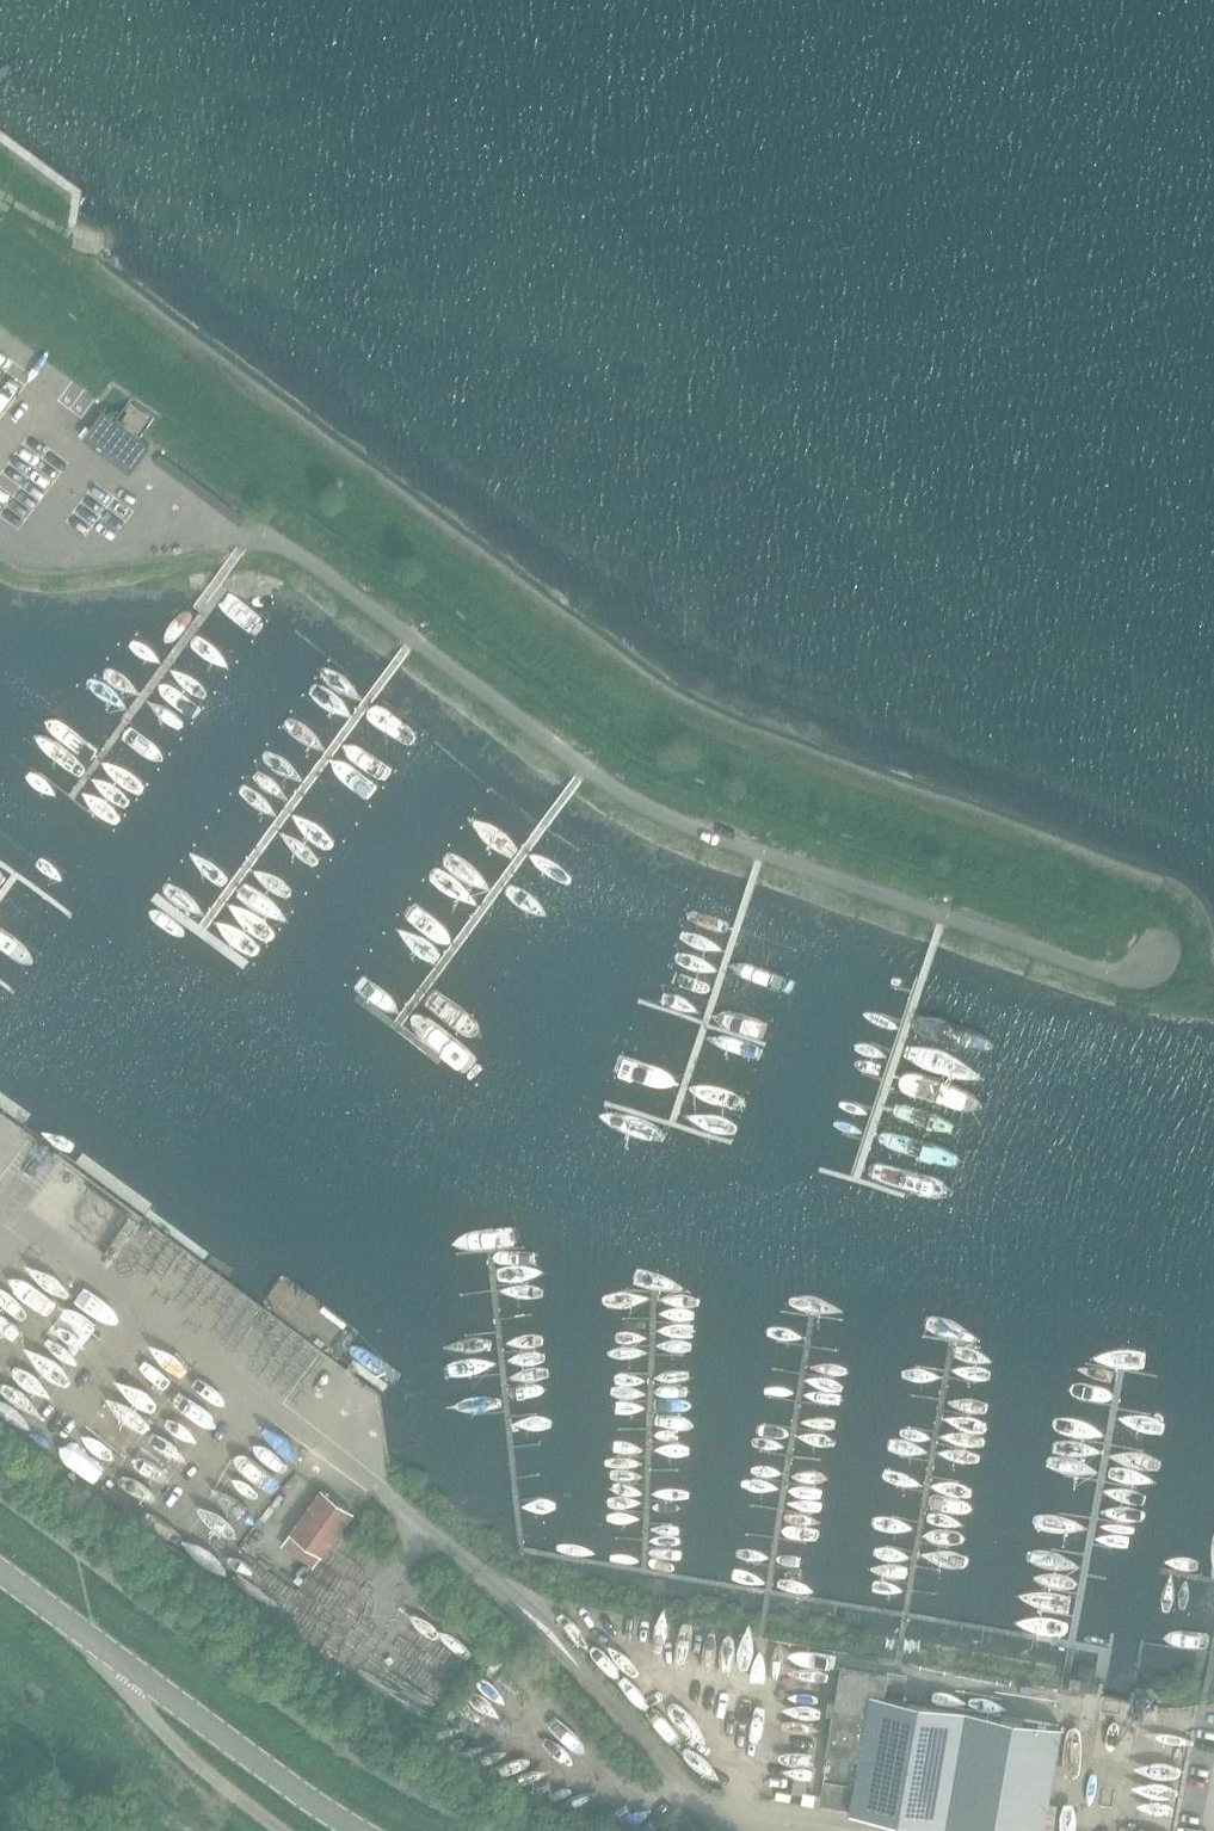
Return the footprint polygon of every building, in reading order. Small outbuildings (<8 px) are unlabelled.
[(100,410),(79,439),(125,475),(147,446),(136,437),(152,416),(128,399),(112,420),(100,410)] [(314,1565),(352,1511),(321,1489),(282,1542),(314,1565)] [(820,1800),(849,1805),(849,1810),(924,1823),(970,1830),(1040,1830),(1058,1724),(944,1705),(883,1694),(887,1674),(839,1666),(833,1700),(827,1699),(825,1711),(832,1712),(826,1751),(828,1752),(820,1800)]
